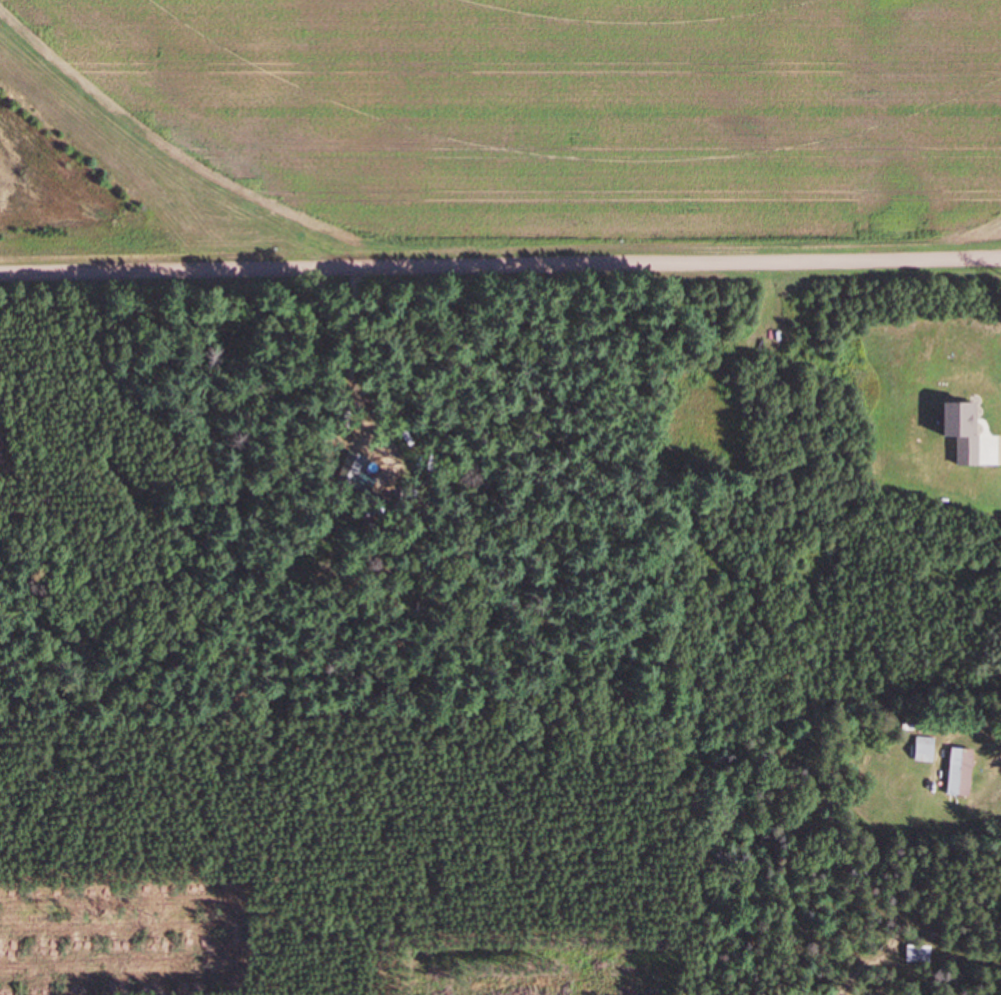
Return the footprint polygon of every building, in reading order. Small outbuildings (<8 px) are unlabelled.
[(939,738),(919,737),(919,762),(938,762),(939,738)] [(979,749),(955,747),(952,795),(975,797),(979,749)]
